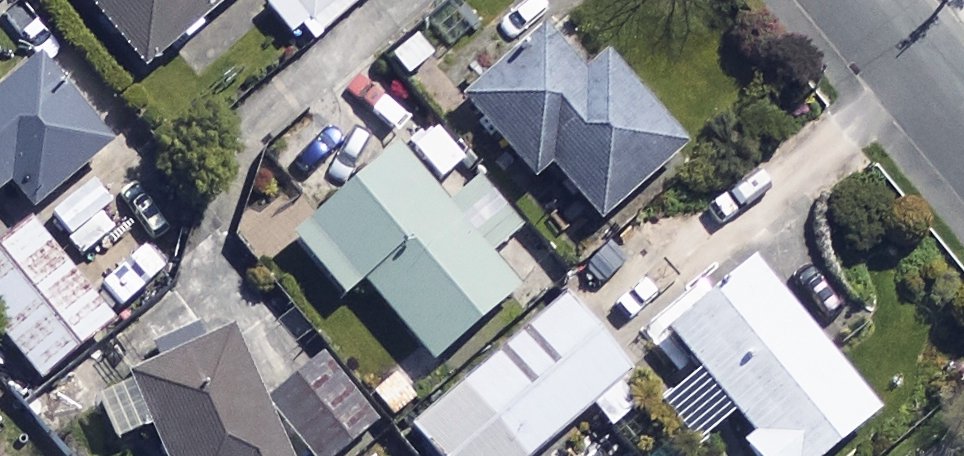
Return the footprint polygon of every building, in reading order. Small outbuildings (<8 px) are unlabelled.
[(148,76),(238,0),(84,0),(148,76)] [(267,9),(302,50),(362,0),(278,0),(267,9)] [(690,153),(571,20),(469,110),(536,185),(552,172),(604,230),(690,153)] [(45,68),(0,105),(0,198),(13,187),(36,216),(114,152),(45,68)] [(519,302),(406,159),(299,244),(346,303),(369,285),(434,368),(519,302)] [(37,230),(0,259),(0,333),(42,387),(115,331),(37,230)] [(669,413),(697,447),(735,416),(757,441),(745,451),(750,455),(841,455),(883,421),(756,270),(672,340),(706,381),(669,413)] [(613,435),(641,412),(621,388),(630,380),(568,305),(414,434),(433,455),(540,455),(593,411),(613,435)] [(237,341),(137,381),(141,393),(103,408),(121,451),(159,436),(167,455),(284,455),(265,410),(237,341)] [(265,410),(304,455),(344,455),(381,424),(325,359),(265,410)]
